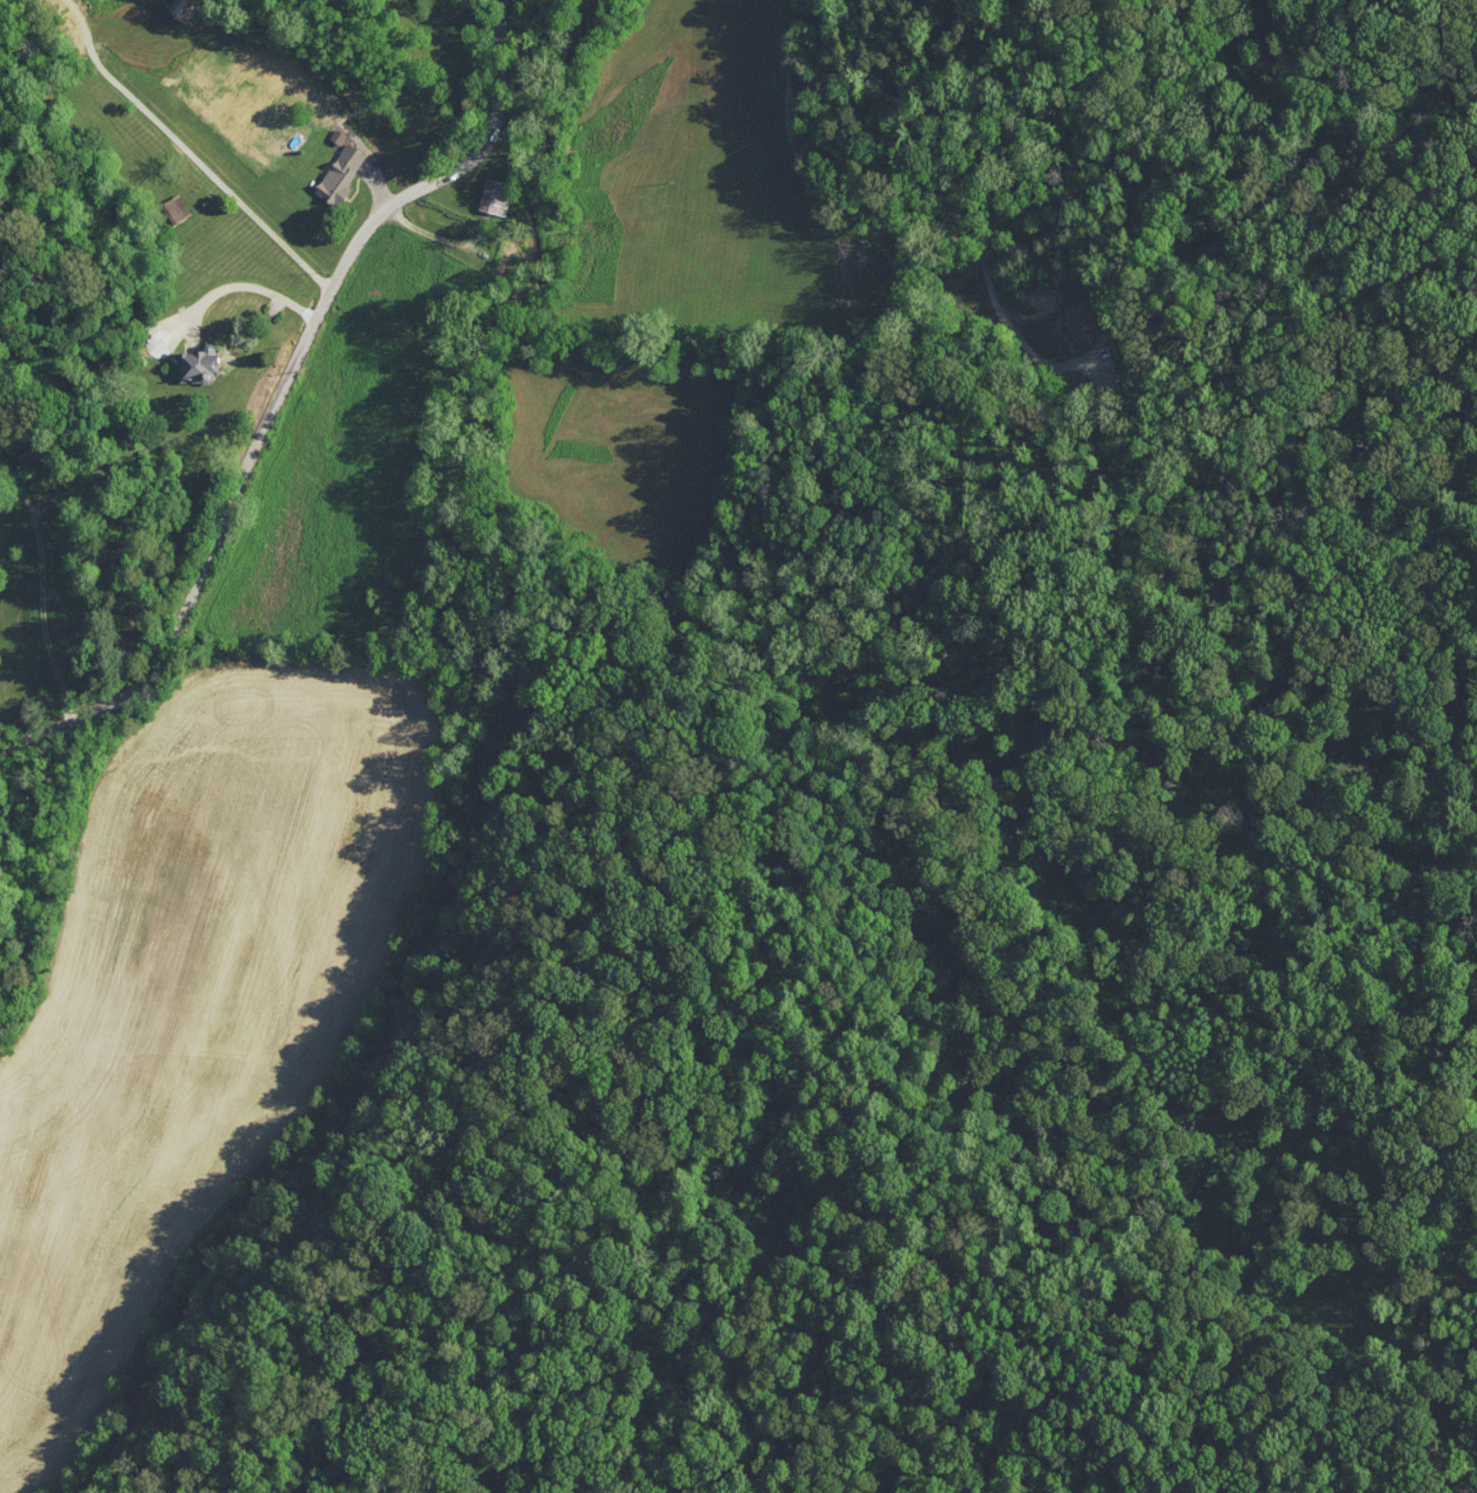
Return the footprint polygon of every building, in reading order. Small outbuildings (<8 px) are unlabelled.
[(187,23),(199,6),(192,0),(175,0),(168,9),(187,23)] [(366,153),(347,141),(315,191),(338,206),(351,186),(347,184),(366,153)] [(192,213),(181,193),(162,203),(173,224),(192,213)] [(218,352),(205,353),(205,350),(180,351),(181,382),(210,381),(210,377),(218,377),(218,352)]
